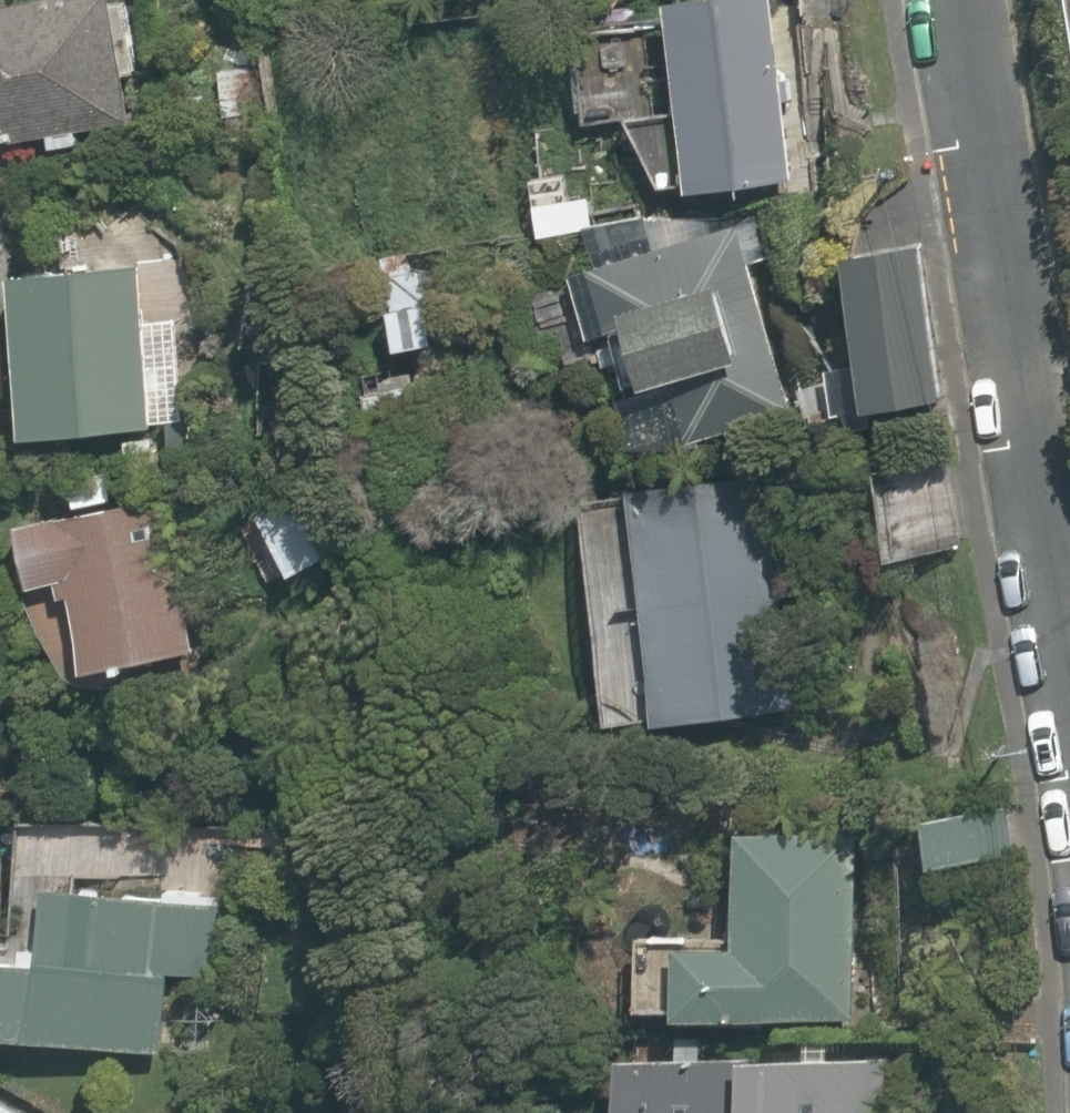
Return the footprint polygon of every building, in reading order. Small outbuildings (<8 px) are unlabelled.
[(92,0),(0,0),(0,143),(115,121),(107,77),(141,71),(128,0),(127,0),(93,6),(92,0)] [(679,197),(784,188),(770,0),(663,0),(679,197)] [(579,271),(605,384),(730,356),(745,419),(793,408),(752,231),(579,271)] [(925,236),(831,250),(855,410),(949,396),(925,236)] [(418,249),(361,264),(384,356),(442,342),(418,249)] [(2,446),(143,438),(140,386),(173,384),(170,325),(137,327),(134,270),(0,277),(0,416),(2,446)] [(424,391),(356,389),(354,436),(423,438),(424,391)] [(960,467),(856,485),(871,569),(974,551),(960,467)] [(300,484),(245,511),(279,582),(335,556),(300,484)] [(773,545),(734,494),(632,504),(651,716),(754,707),(749,649),(782,646),(773,545)] [(172,504),(5,513),(9,589),(65,586),(69,661),(181,655),(172,504)] [(995,813),(905,817),(907,866),(997,863),(995,813)] [(850,834),(735,831),(732,926),(629,923),(626,1020),(844,1026),(850,834)] [(4,833),(1,891),(26,892),(76,894),(201,900),(204,842),(4,833)] [(231,901),(201,900),(76,894),(26,892),(22,965),(0,964),(0,1037),(155,1044),(158,971),(228,974),(231,901)] [(726,1057),(606,1054),(604,1112),(724,1112),(726,1057)] [(724,1112),(883,1112),(885,1061),(726,1057),(724,1112)] [(0,1099),(0,1112),(25,1112),(0,1099)]
